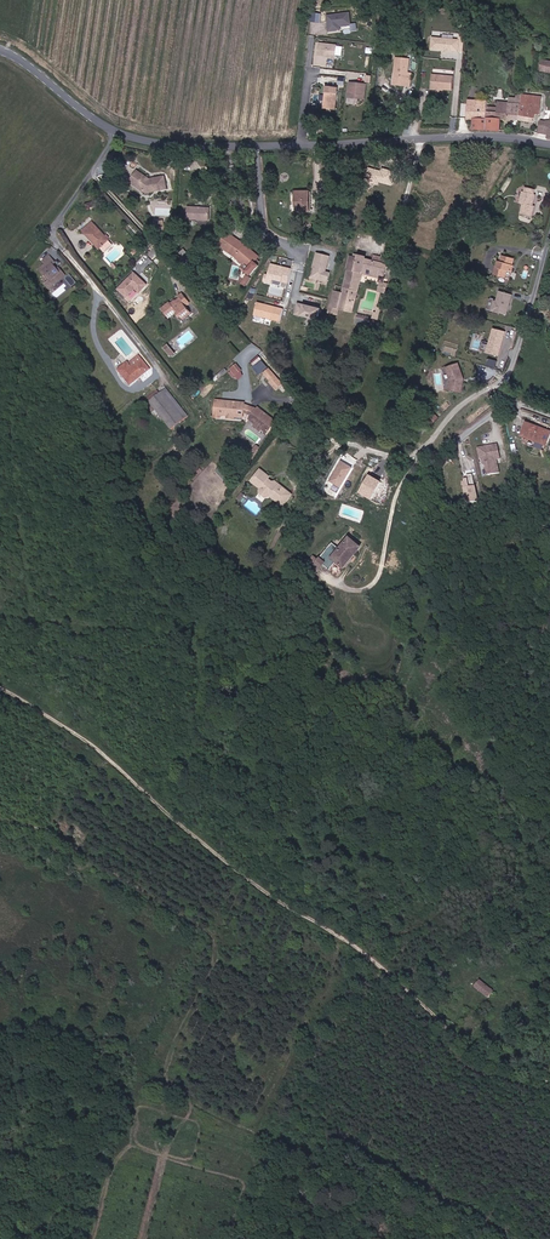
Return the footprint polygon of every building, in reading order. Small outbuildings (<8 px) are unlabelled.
[(351,24),(349,13),(327,16),(329,32),(340,30),(340,26),(351,24)] [(458,40),(431,37),(430,49),(457,52),(458,40)] [(336,58),(338,46),(319,44),(318,56),(336,58)] [(407,73),(408,59),(395,58),(394,75),(397,75),(397,85),(411,86),(412,73),(407,73)] [(540,61),(537,71),(549,74),(549,63),(540,61)] [(432,76),(430,90),(450,92),(452,79),(432,76)] [(369,85),(350,82),(348,98),(367,100),(369,85)] [(327,85),(324,108),(337,110),(340,86),(327,85)] [(501,120),(534,125),(536,115),(540,115),(541,105),(527,102),(528,95),(517,93),(516,99),(488,96),(487,103),(485,119),(486,119),(486,130),(499,131),(501,120)] [(527,102),(541,105),(541,97),(528,95),(527,102)] [(467,120),(477,120),(478,102),(469,101),(467,120)] [(485,119),(487,103),(478,102),(477,120),(477,130),(486,130),(486,119),(485,119)] [(547,136),(548,126),(543,125),(544,121),(539,120),(537,135),(547,136)] [(383,168),(382,172),(379,181),(394,185),(397,171),(383,168)] [(149,177),(137,169),(132,177),(147,185),(145,188),(147,190),(167,188),(165,175),(149,177)] [(130,180),(145,188),(147,185),(132,177),(130,180)] [(521,187),(520,192),(519,192),(518,204),(520,204),(519,214),(532,215),(533,206),(527,205),(528,200),(529,200),(531,188),(521,187)] [(295,201),(298,201),(298,204),(298,210),(309,210),(309,190),(295,191),(295,201)] [(185,206),(185,217),(207,218),(207,207),(185,206)] [(80,229),(90,241),(93,239),(100,247),(101,246),(109,238),(95,223),(92,226),(87,221),(80,229)] [(222,245),(230,250),(237,237),(229,233),(222,245)] [(242,240),(237,237),(230,250),(233,252),(242,240)] [(109,238),(101,246),(105,250),(113,242),(109,238)] [(100,247),(93,239),(90,241),(98,249),(100,247)] [(246,268),(257,252),(242,240),(233,252),(244,260),(241,264),(246,268)] [(132,250),(135,253),(142,246),(139,242),(132,250)] [(193,255),(194,246),(185,246),(185,248),(180,247),(180,254),(193,255)] [(329,255),(316,252),(309,276),(327,281),(330,272),(325,271),(329,255)] [(43,261),(49,257),(46,253),(40,258),(43,261)] [(343,292),(335,290),(329,313),(339,315),(340,309),(355,313),(364,275),(382,279),(379,291),(389,293),(391,283),(387,282),(392,263),(369,258),(370,255),(362,253),(361,258),(350,255),(346,269),(348,270),(343,292)] [(145,255),(133,269),(139,274),(151,261),(145,255)] [(62,273),(56,266),(54,267),(50,262),(52,261),(49,257),(43,261),(36,267),(40,272),(42,270),(48,278),(45,280),(49,284),(62,273)] [(504,264),(502,272),(498,271),(497,278),(508,281),(509,274),(515,276),(517,261),(506,258),(504,264)] [(254,276),(263,265),(257,260),(248,271),(254,276)] [(290,269),(270,263),(267,275),(264,274),(262,281),(270,283),(272,279),(286,283),(290,269)] [(135,271),(118,289),(127,298),(136,289),(140,294),(149,284),(135,271)] [(66,278),(72,287),(78,283),(71,274),(66,278)] [(247,286),(252,277),(246,274),(242,283),(247,286)] [(165,308),(174,317),(180,312),(186,318),(195,310),(191,305),(195,301),(186,291),(181,295),(184,298),(178,304),(174,300),(165,308)] [(511,309),(512,307),(513,308),(516,296),(504,293),(501,303),(498,305),(496,310),(498,313),(510,316),(512,311),(511,309)] [(282,309),(256,302),(253,316),(279,322),(282,309)] [(320,308),(297,302),(294,315),(317,320),(320,308)] [(506,336),(494,333),(488,353),(500,357),(506,336)] [(180,353),(175,346),(171,349),(177,356),(180,353)] [(128,364),(132,369),(142,360),(139,356),(128,364)] [(266,366),(258,356),(249,363),(257,373),(266,366)] [(488,366),(496,367),(497,360),(490,359),(488,366)] [(133,383),(149,370),(142,360),(132,369),(128,364),(127,363),(121,368),(133,383)] [(460,361),(446,367),(451,379),(449,389),(463,393),(466,377),(460,361)] [(241,370),(236,363),(227,369),(233,376),(241,370)] [(264,370),(271,378),(270,379),(277,386),(283,380),(270,365),(264,370)] [(121,368),(119,370),(131,385),(133,383),(121,368)] [(189,416),(167,388),(161,393),(150,402),(173,430),(189,416)] [(148,400),(150,402),(161,393),(158,390),(148,400)] [(244,403),(215,400),(214,413),(220,413),(220,415),(233,419),(234,416),(234,413),(243,414),(243,413),(244,405),(244,403)] [(243,413),(252,414),(257,407),(244,405),(243,413)] [(259,419),(256,422),(255,424),(258,427),(270,414),(258,406),(257,407),(252,414),(259,419)] [(256,422),(259,419),(252,414),(249,417),(256,422)] [(267,431),(276,419),(270,414),(258,427),(261,429),(262,427),(267,431)] [(549,444),(549,432),(529,424),(524,438),(549,446),(549,444)] [(499,444),(479,448),(481,459),(483,459),(485,466),(487,465),(489,476),(501,474),(499,458),(502,458),(499,444)] [(351,467),(340,460),(328,481),(339,487),(351,467)] [(279,494),(287,501),(293,494),(289,491),(290,490),(281,483),(280,485),(275,481),(273,483),(268,479),(269,477),(271,475),(261,468),(252,480),(262,487),(261,492),(267,496),(271,494),(276,498),(279,494)] [(380,481),(368,474),(358,493),(369,500),(380,481)] [(469,480),(466,480),(468,490),(471,504),(483,501),(479,486),(476,487),(474,475),(468,476),(469,480)] [(279,494),(276,498),(285,505),(287,501),(279,494)] [(351,535),(332,558),(346,570),(365,547),(351,535)] [(496,995),(482,983),(477,990),(491,1001),(496,995)]
